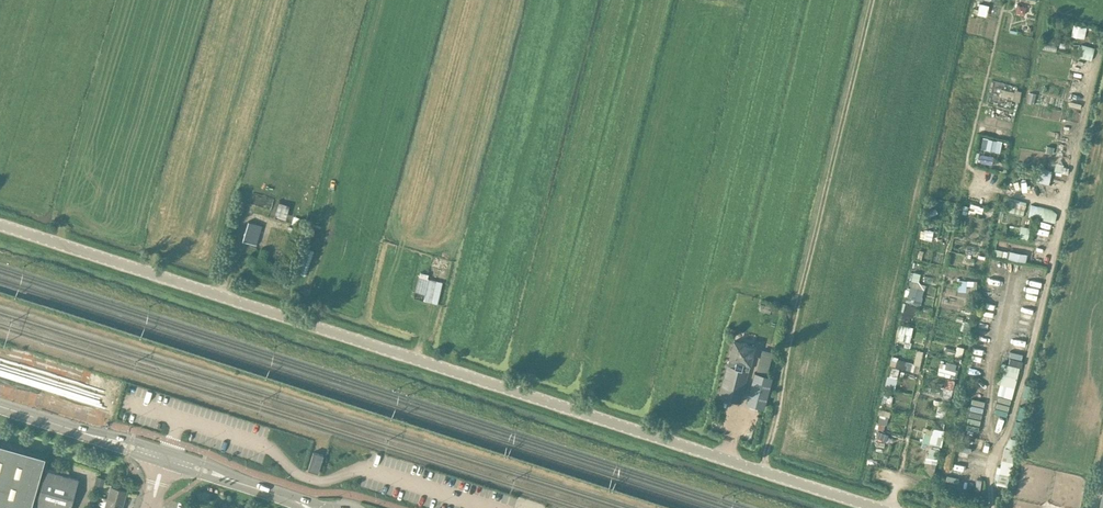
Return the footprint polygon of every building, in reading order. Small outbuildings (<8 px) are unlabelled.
[(420,268),(413,295),(430,299),(437,273),(420,268)] [(729,358),(727,364),(748,370),(750,364),(749,364),(754,345),(734,340),(729,358)] [(1002,362),(997,382),(1000,383),(997,394),(1012,398),(1019,367),(1021,367),(1022,361),(1010,357),(1008,364),(1002,362)] [(748,370),(727,364),(718,397),(740,403),(749,370),(748,370)] [(754,372),(746,403),(763,408),(771,376),(754,372)] [(45,456),(0,444),(0,507),(31,507),(45,456)] [(324,455),(313,452),(308,469),(318,473),(324,455)] [(65,475),(46,470),(36,506),(42,507),(70,507),(78,479),(65,475)] [(111,486),(105,507),(121,507),(126,490),(111,486)]
